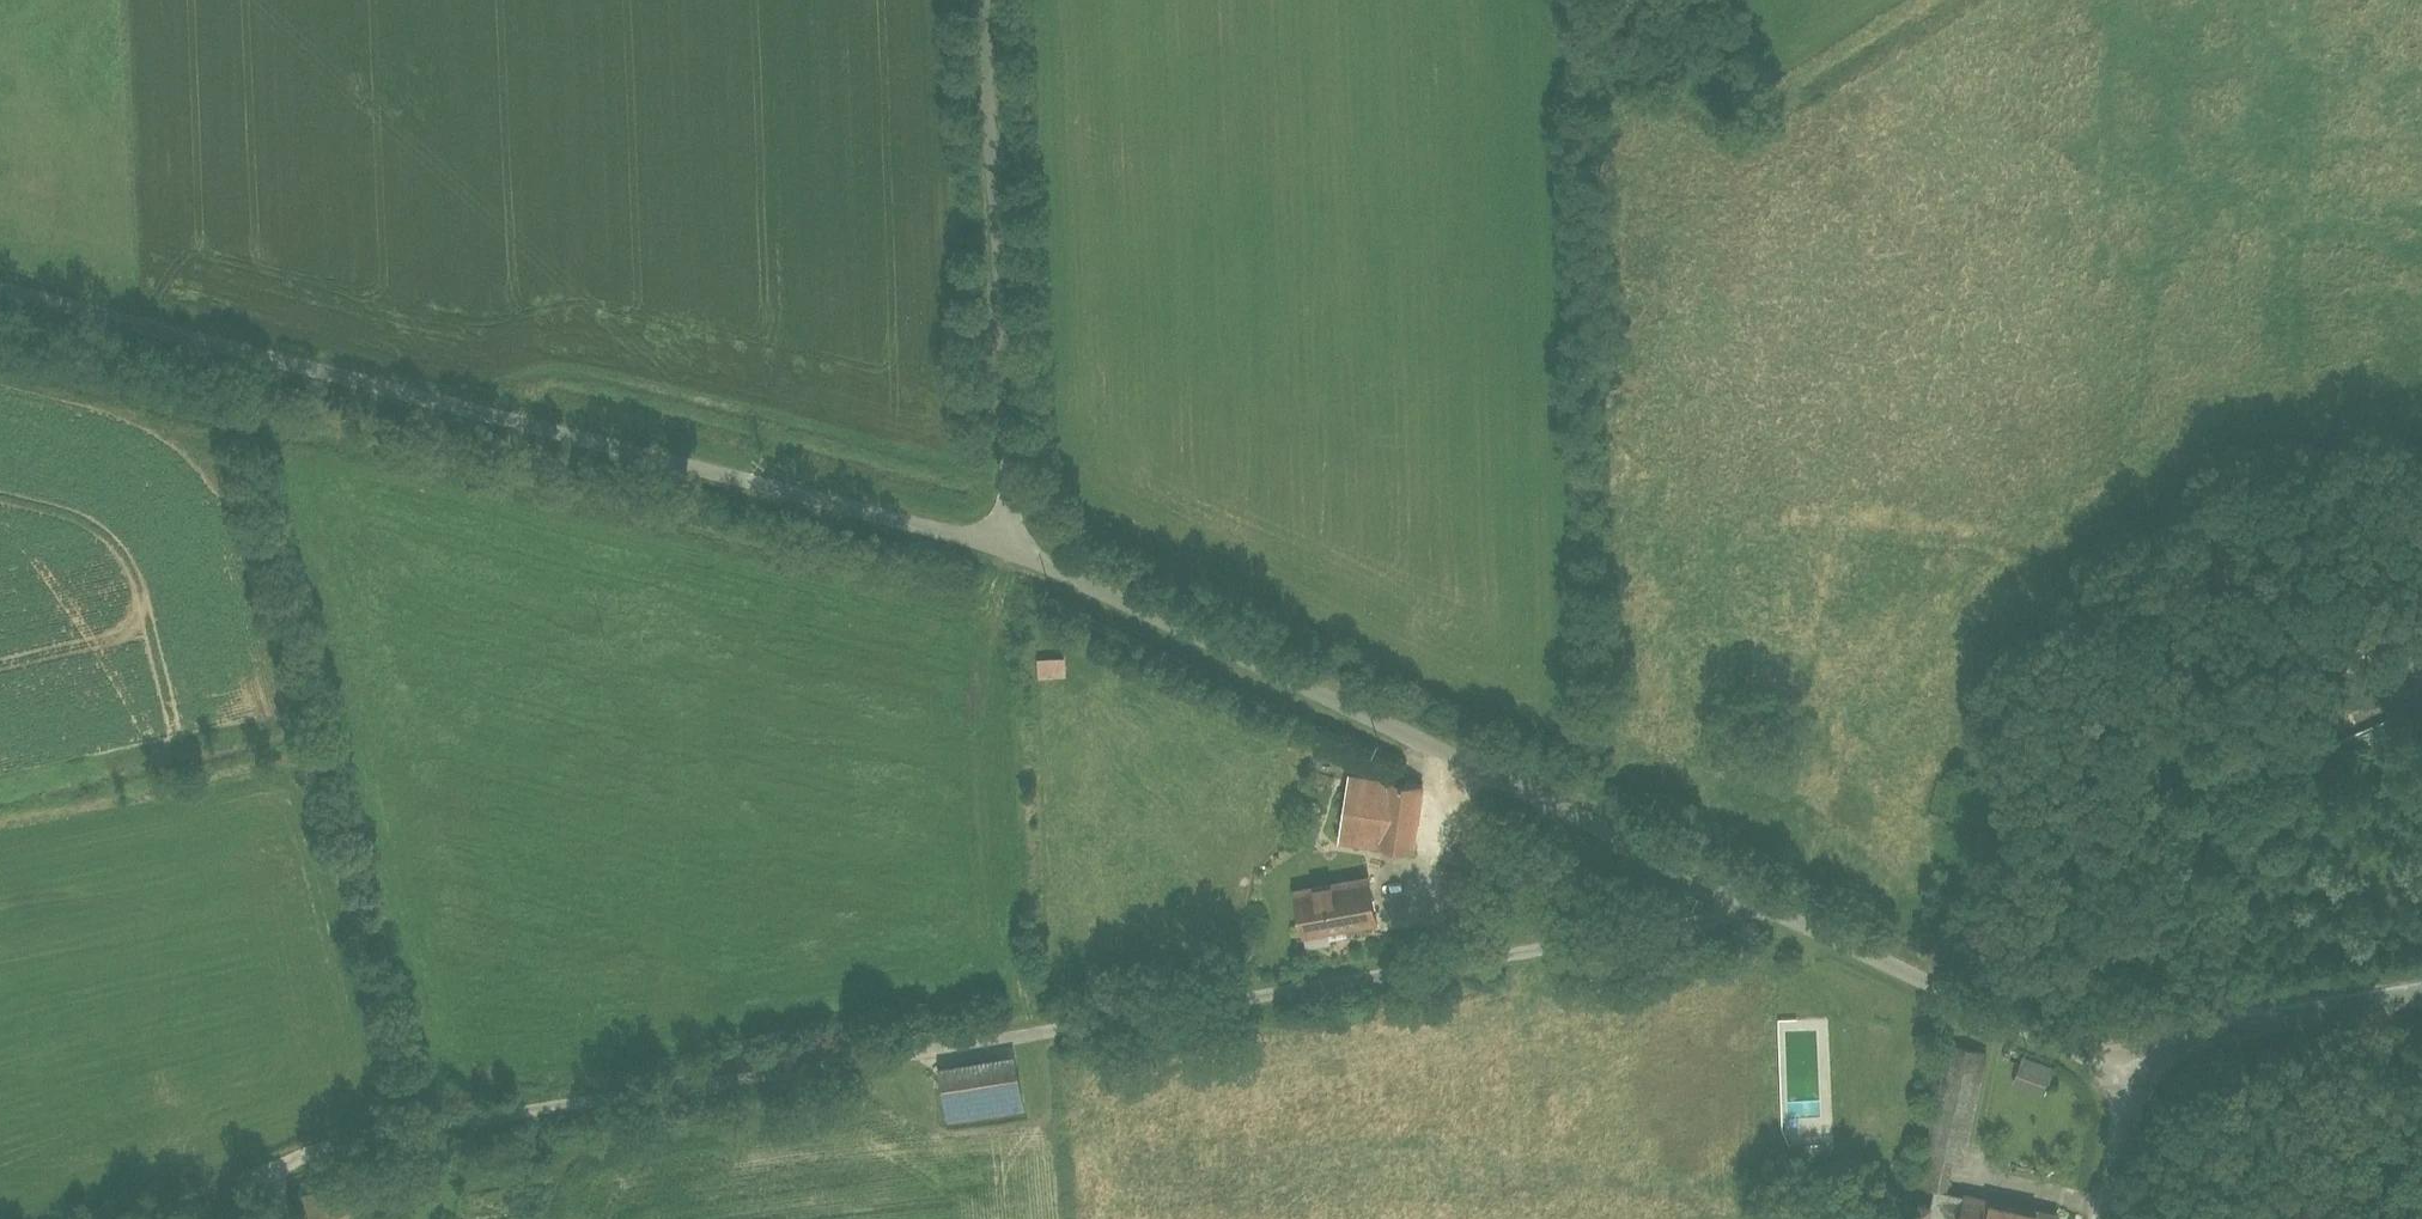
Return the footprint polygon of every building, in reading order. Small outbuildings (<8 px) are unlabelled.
[(1035,675),(1064,673),(1063,656),(1034,657),(1035,675)] [(1340,840),(1390,845),(1399,782),(1346,774),(1340,840)] [(1503,831),(1420,794),(1403,835),(1481,872),(1503,831)] [(1371,917),(1363,874),(1290,887),(1298,930),(1371,917)] [(1964,1191),(1947,1188),(1952,1167),(1960,1169),(1987,1050),(1944,1040),(1913,1180),(1934,1185),(1926,1218),(1958,1218),(1964,1191)] [(2009,1082),(2040,1094),(2051,1066),(2020,1054),(2009,1082)] [(1019,1102),(1011,1056),(936,1068),(943,1114),(1019,1102)] [(1958,1218),(2056,1218),(2057,1211),(1964,1191),(1958,1218)] [(2377,1206),(2372,1218),(2412,1218),(2377,1206)]
